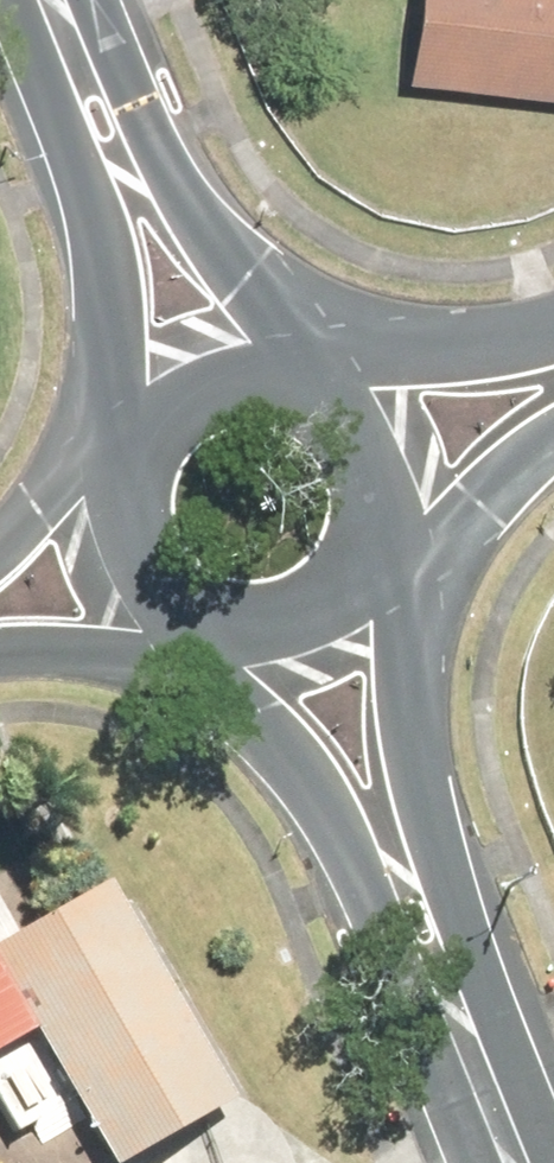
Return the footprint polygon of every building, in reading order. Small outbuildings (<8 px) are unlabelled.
[(411,82),(553,100),(553,0),(421,0),(411,82)] [(109,879),(0,942),(0,1055),(37,1033),(114,1162),(129,1162),(239,1099),(109,879)]
